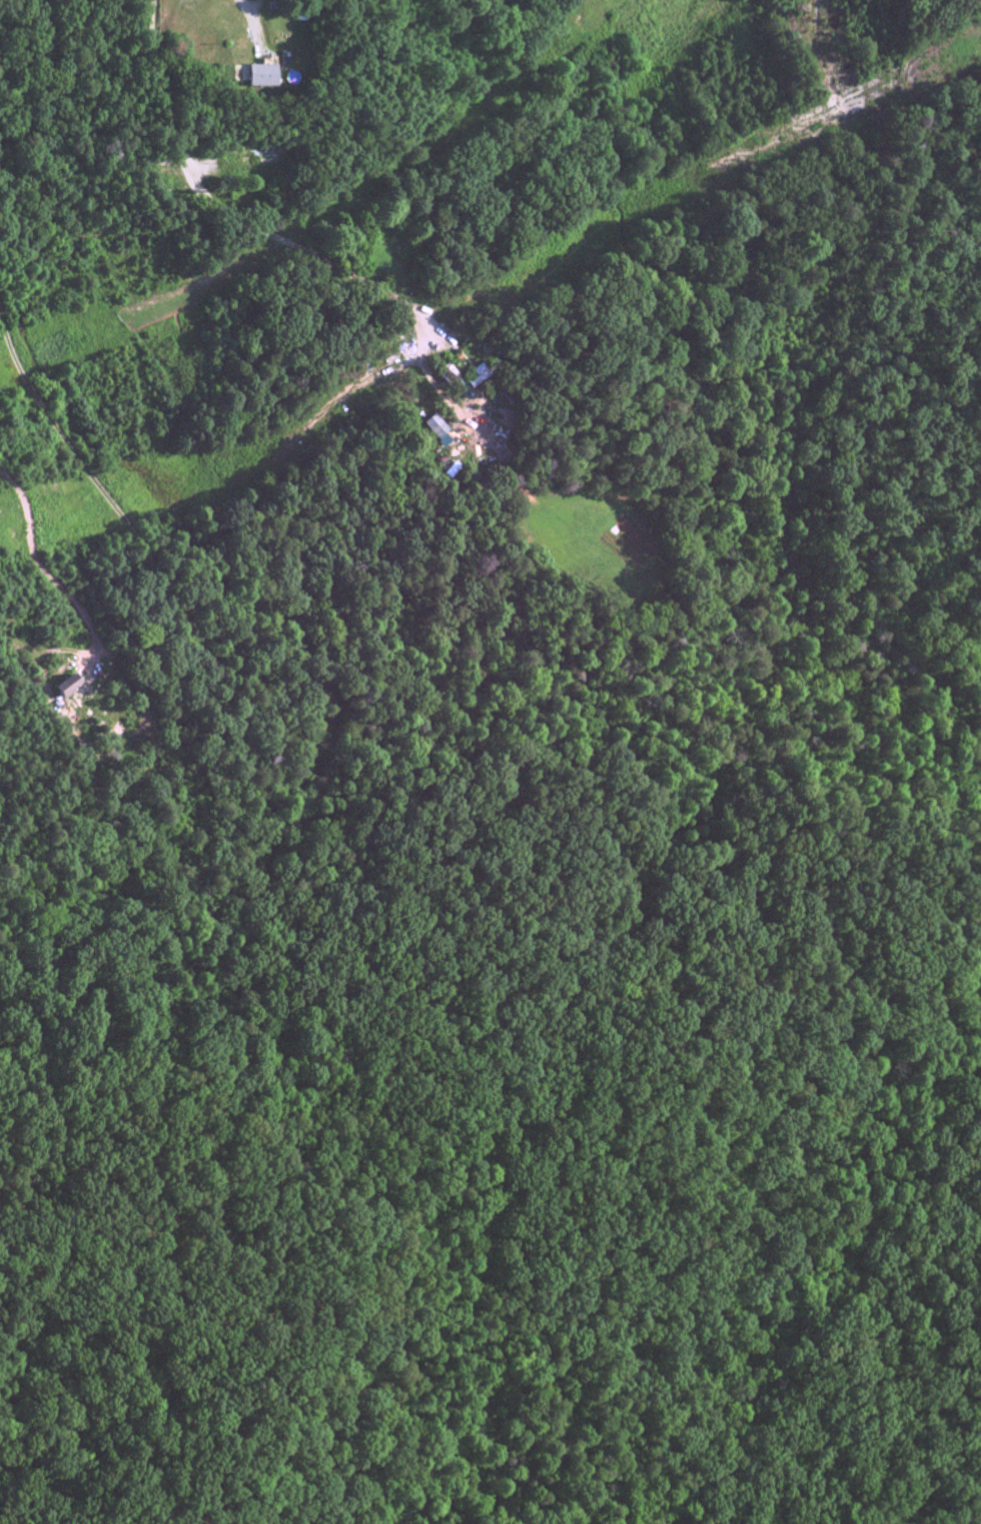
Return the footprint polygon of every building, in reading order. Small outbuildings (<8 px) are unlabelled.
[(247,68),(247,90),(274,91),(274,69),(247,68)] [(451,432),(439,416),(426,425),(439,442),(451,432)] [(50,688),(60,702),(71,695),(69,690),(75,686),(69,677),(50,688)]
